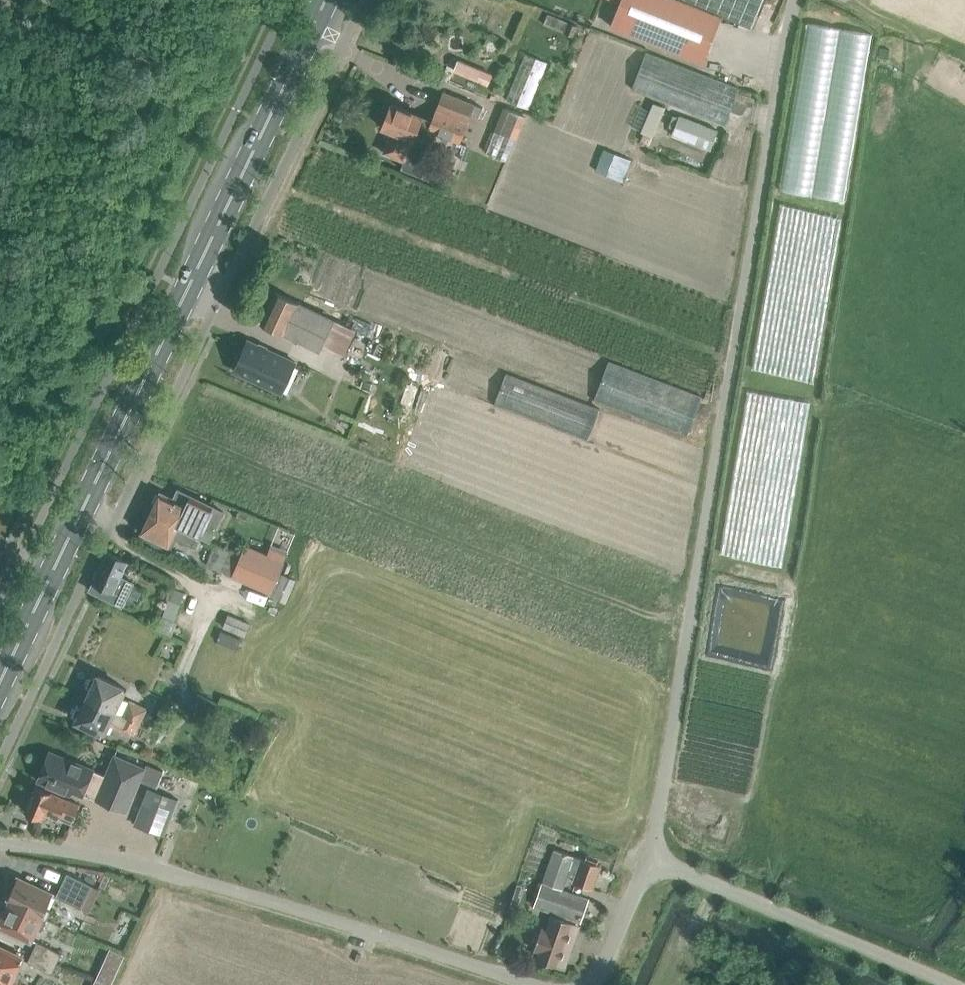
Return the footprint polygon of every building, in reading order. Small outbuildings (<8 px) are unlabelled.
[(721,17),(679,0),(620,0),(610,24),(703,62),(721,17)] [(721,17),(722,15),(750,26),(761,0),(679,0),(721,17)] [(573,35),(577,25),(547,14),(543,24),(573,35)] [(390,44),(406,51),(410,40),(394,34),(390,44)] [(739,86),(645,50),(631,88),(725,124),(739,86)] [(524,53),(506,99),(527,107),(545,61),(524,53)] [(391,131),(382,152),(403,161),(412,139),(421,143),(426,130),(458,143),(472,108),(480,111),(482,105),(444,90),(442,96),(437,108),(435,108),(431,119),(423,115),(391,102),(381,127),(391,131)] [(652,100),(642,130),(656,135),(665,104),(652,100)] [(523,114),(504,106),(487,151),(505,158),(523,114)] [(671,134),(709,149),(718,129),(679,114),(671,134)] [(619,179),(627,157),(603,148),(595,170),(619,179)] [(319,350),(334,319),(275,291),(260,323),(319,350)] [(248,339),(234,370),(281,391),(295,360),(248,339)] [(686,435),(701,397),(608,361),(594,399),(686,435)] [(587,439),(599,408),(507,373),(495,404),(587,439)] [(408,378),(400,402),(411,405),(419,382),(408,378)] [(158,494),(150,512),(190,531),(190,532),(198,536),(199,535),(197,534),(211,505),(178,489),(174,498),(160,492),(159,492),(159,494),(158,494)] [(149,513),(140,532),(167,545),(172,536),(193,546),(198,536),(190,532),(149,513)] [(206,564),(221,570),(229,550),(214,544),(206,564)] [(270,591),(269,593),(286,600),(295,579),(278,571),(282,561),(245,545),(242,553),(230,548),(229,550),(221,570),(270,591)] [(95,570),(93,575),(94,578),(92,580),(88,589),(100,595),(122,606),(126,597),(135,601),(139,591),(140,590),(131,586),(133,581),(120,574),(124,567),(127,560),(107,550),(98,569),(95,570)] [(164,614),(176,619),(187,592),(174,587),(164,614)] [(245,636),(251,623),(227,613),(222,627),(245,636)] [(220,630),(216,640),(236,648),(241,638),(220,630)] [(97,674),(96,676),(90,678),(88,683),(90,688),(86,696),(140,723),(147,708),(129,699),(128,700),(123,698),(127,689),(124,687),(97,674)] [(141,723),(140,723),(86,696),(82,705),(77,707),(74,712),(76,718),(75,720),(102,733),(102,732),(104,734),(109,724),(131,735),(131,734),(134,736),(141,723)] [(96,798),(95,798),(126,811),(139,780),(157,787),(164,770),(145,763),(144,766),(114,754),(105,774),(49,751),(37,780),(70,793),(72,788),(96,798)] [(65,815),(73,818),(79,803),(51,791),(35,785),(24,811),(42,818),(44,812),(63,820),(65,815)] [(148,788),(134,823),(163,835),(172,811),(177,798),(148,788)] [(532,905),(581,922),(589,898),(563,889),(568,874),(574,876),(572,881),(592,888),(600,865),(554,849),(542,883),(541,882),(532,905)] [(92,884),(67,872),(56,896),(81,908),(88,893),(92,884)] [(9,901),(46,919),(51,909),(46,907),(53,893),(18,876),(9,895),(11,896),(9,901)] [(92,884),(88,893),(94,896),(98,887),(92,884)] [(46,919),(9,901),(4,910),(1,910),(0,913),(0,926),(32,941),(33,940),(31,939),(31,938),(33,939),(38,928),(41,929),(46,919)] [(538,951),(535,958),(564,968),(580,925),(551,914),(546,928),(541,926),(533,949),(538,951)] [(36,941),(31,951),(56,962),(61,952),(36,941)] [(15,983),(20,972),(17,970),(24,958),(0,946),(0,975),(15,983)] [(110,984),(123,955),(109,948),(95,978),(110,984)] [(51,973),(56,962),(31,951),(26,961),(51,973)] [(15,983),(0,975),(0,984),(14,984),(15,983)]
